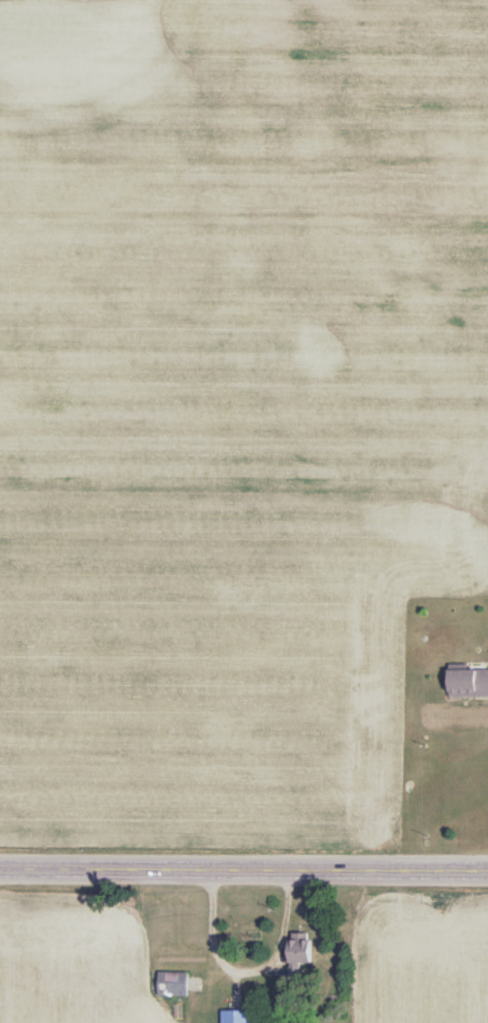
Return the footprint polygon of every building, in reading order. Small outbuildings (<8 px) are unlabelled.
[(445,671),(445,699),(487,699),(487,671),(445,671)] [(283,937),(283,970),(307,970),(307,937),(283,937)] [(154,1000),(184,1000),(184,976),(154,976),(154,1000)] [(246,1015),(218,1015),(218,1022),(246,1022),(246,1015)]
